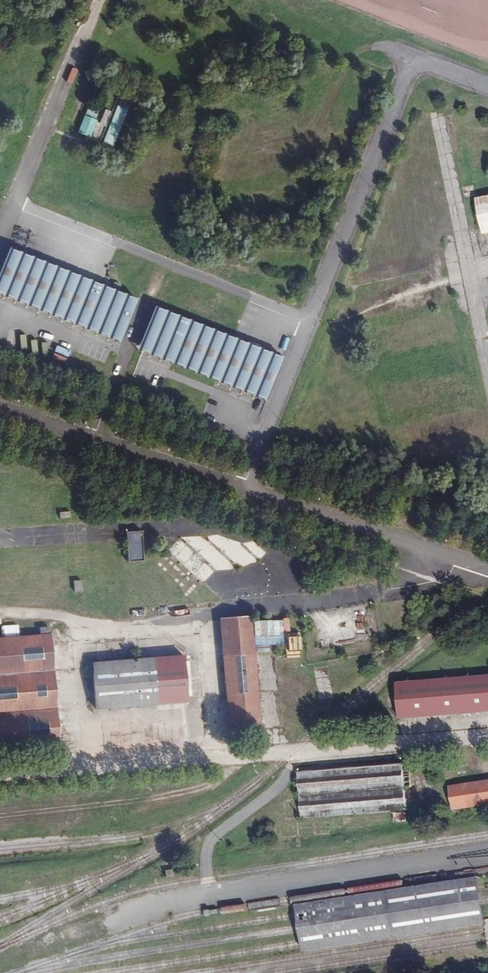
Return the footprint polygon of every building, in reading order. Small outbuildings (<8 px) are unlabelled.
[(100,140),(113,145),(128,109),(115,104),(100,140)] [(98,122),(104,125),(110,111),(104,109),(98,122)] [(98,121),(86,116),(80,133),(91,137),(98,121)] [(473,199),(480,234),(487,233),(487,196),(473,199)] [(6,248),(0,264),(0,294),(117,341),(134,300),(6,248)] [(248,303),(247,310),(260,313),(262,306),(248,303)] [(281,360),(154,308),(137,350),(264,401),(281,360)] [(237,318),(236,324),(250,327),(251,321),(237,318)] [(51,358),(65,363),(70,351),(56,346),(51,358)] [(138,531),(123,533),(126,562),(141,561),(138,531)] [(73,592),(81,591),(81,580),(73,580),(73,592)] [(249,615),(218,618),(229,731),(259,728),(249,615)] [(353,642),(353,630),(360,630),(360,621),(344,622),(344,634),(349,634),(349,642),(353,642)] [(46,628),(37,629),(37,636),(15,638),(14,627),(0,628),(0,753),(57,747),(47,635),(46,635),(46,628)] [(298,636),(284,636),(285,655),(299,654),(298,636)] [(90,664),(93,710),(184,702),(183,696),(189,696),(186,662),(181,663),(180,656),(136,660),(135,652),(119,654),(119,661),(90,664)] [(397,719),(487,711),(487,675),(394,683),(397,719)] [(353,750),(342,752),(343,758),(354,756),(353,750)] [(401,765),(296,773),(300,819),(405,811),(404,803),(409,802),(408,789),(403,790),(403,787),(409,786),(408,770),(402,771),(401,765)] [(448,790),(452,812),(487,806),(487,784),(448,790)] [(476,877),(296,906),(297,915),(300,929),(302,943),(304,952),(484,923),(483,915),(481,902),(478,887),(476,877)]
